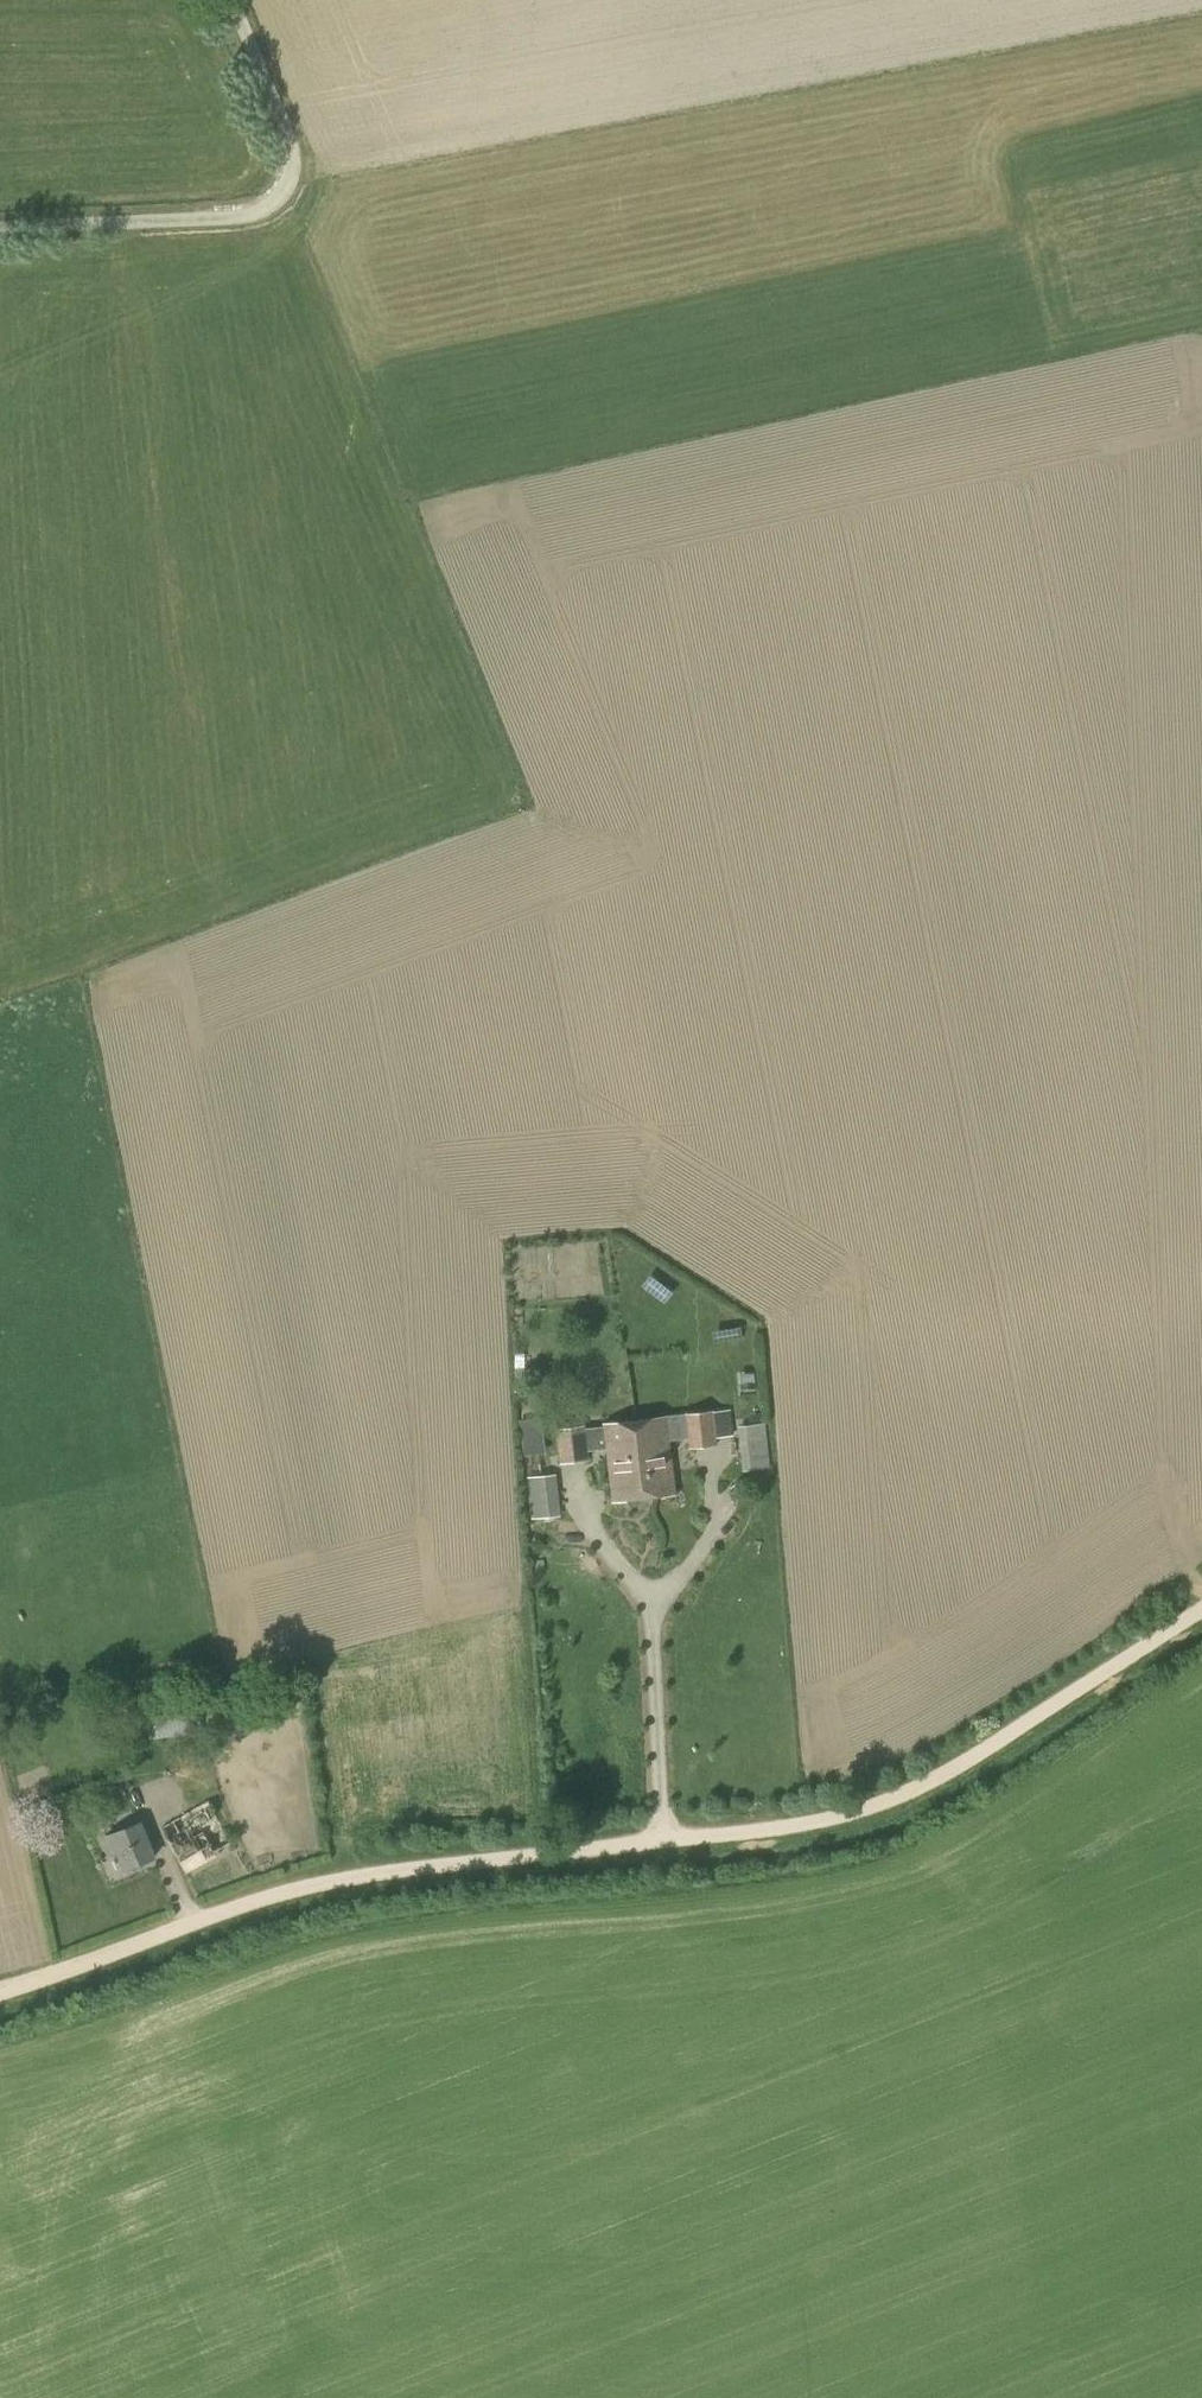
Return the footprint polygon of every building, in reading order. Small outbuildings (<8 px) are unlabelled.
[(585,1425),(556,1429),(561,1463),(589,1460),(588,1450),(607,1449),(612,1499),(675,1492),(669,1439),(688,1438),(689,1448),(718,1445),(717,1437),(734,1435),(731,1408),(604,1422),(604,1426),(585,1428),(585,1425)] [(542,1412),(522,1416),(529,1451),(549,1447),(542,1412)] [(741,1440),(743,1470),(770,1468),(767,1423),(739,1426),(741,1440)] [(557,1474),(527,1478),(531,1507),(560,1503),(557,1474)] [(150,1700),(149,1693),(128,1696),(131,1717),(151,1714),(153,1725),(201,1718),(198,1693),(150,1700)] [(153,1856),(140,1823),(108,1836),(114,1850),(120,1848),(127,1866),(153,1856)] [(203,1846),(203,1855),(228,1854),(226,1831),(193,1833),(194,1846),(203,1846)]
